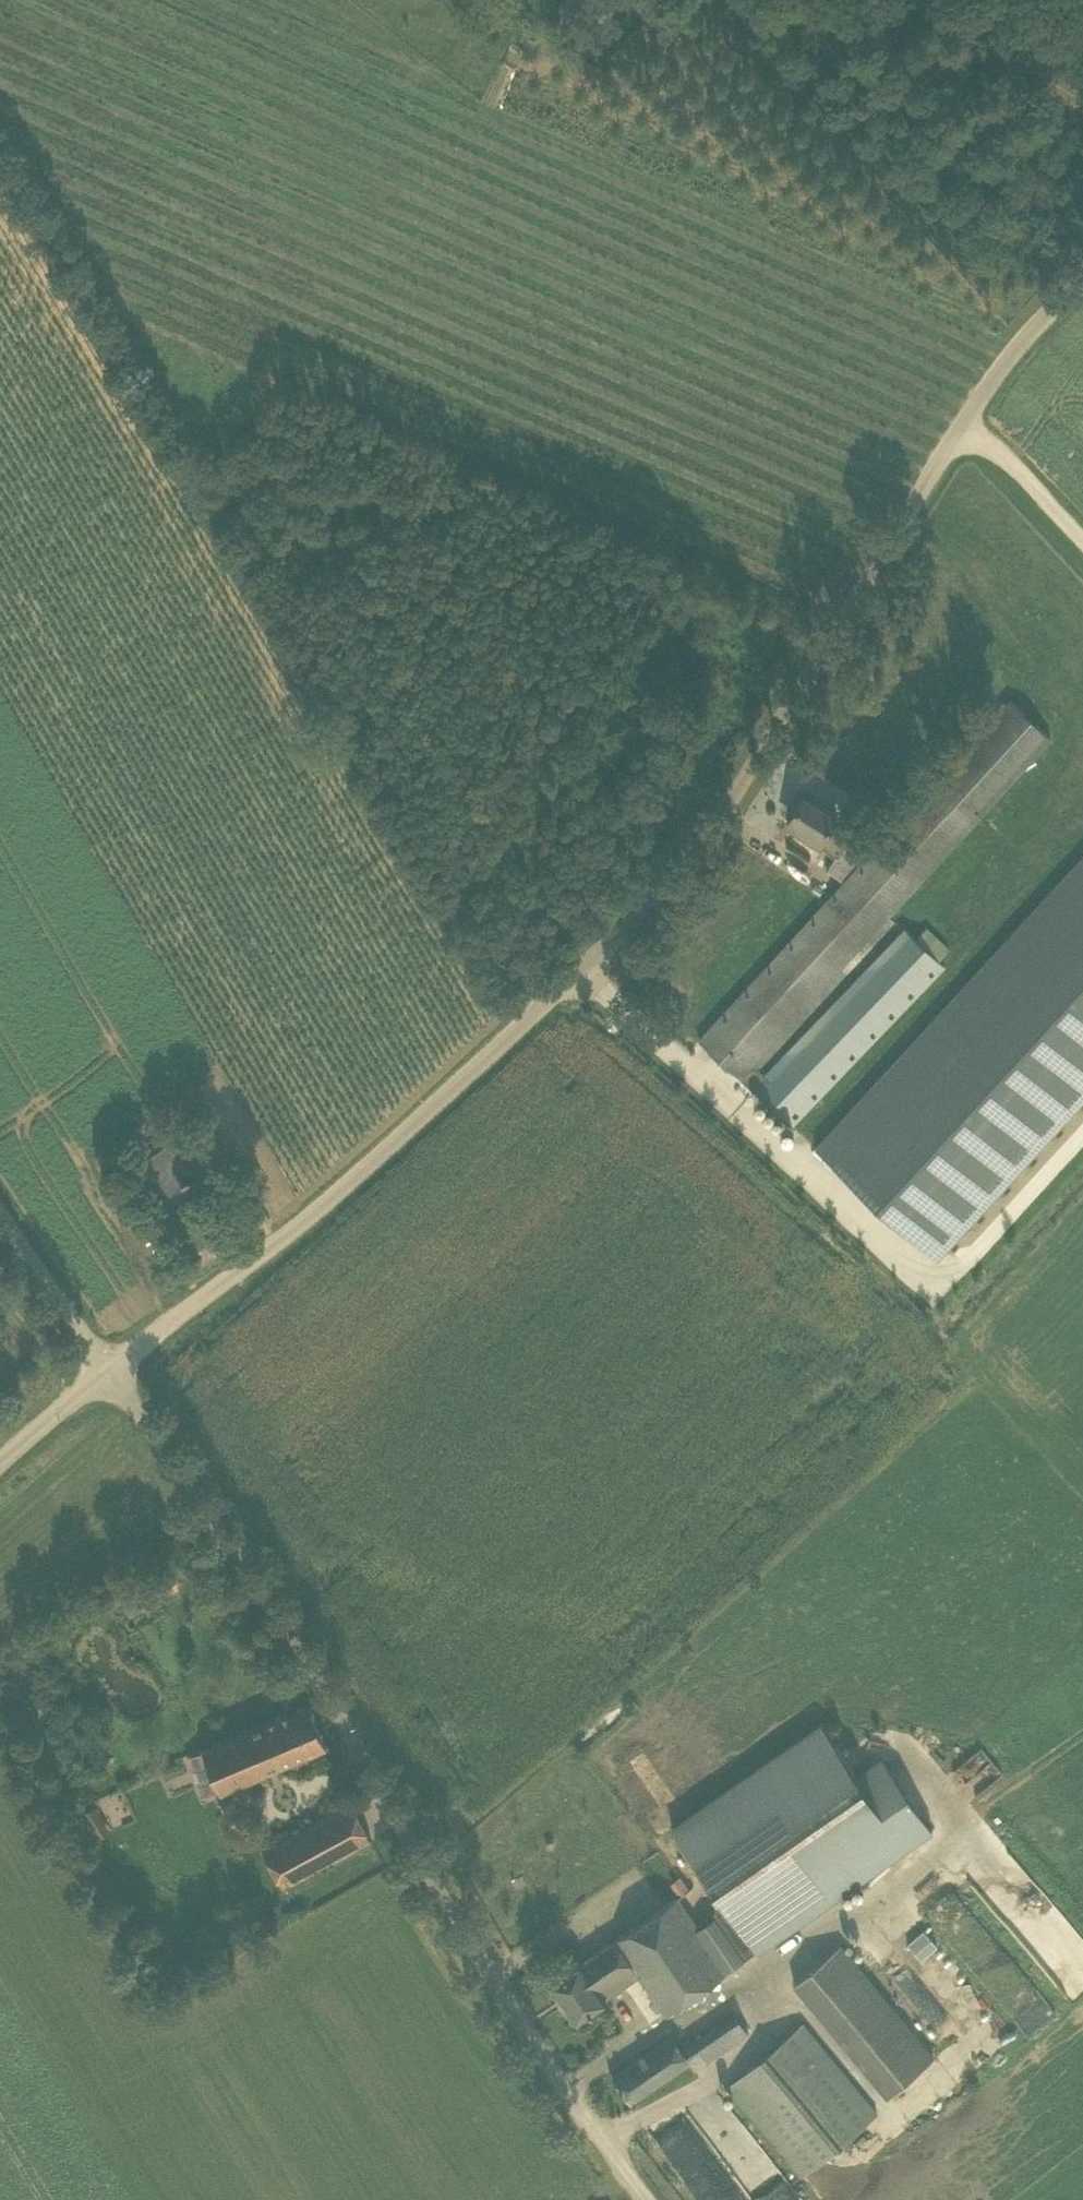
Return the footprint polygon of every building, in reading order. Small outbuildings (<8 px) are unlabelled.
[(700,1039),(740,1075),(905,896),(1053,734),(1015,698),(896,826),(846,879),(826,901),(700,1039)] [(796,829),(836,853),(828,867),(843,876),(867,850),(830,827),(838,814),(805,793),(790,818),(799,824),(796,829)] [(938,1258),(1082,1100),(1082,856),(816,1147),(938,1258)] [(792,1124),(945,965),(905,927),(753,1086),(792,1124)] [(824,996),(799,1023),(805,1028),(830,1001),(824,996)] [(171,1192),(198,1173),(172,1138),(146,1157),(171,1192)] [(221,1789),(318,1748),(328,1744),(310,1702),(203,1747),(221,1789)] [(744,1959),(934,1829),(886,1758),(860,1776),(843,1752),(824,1725),(674,1827),(721,1896),(717,1898),(715,1916),(744,1959)] [(352,1800),(348,1802),(264,1848),(270,1858),(268,1859),(278,1878),(280,1877),(285,1885),(372,1838),(352,1800)] [(729,1969),(679,1895),(550,1982),(575,2018),(640,1974),(665,2012),(729,1969)] [(915,1919),(900,1932),(913,1947),(928,1934),(915,1919)] [(937,2052),(844,1941),(794,1981),(888,2093),(937,2052)] [(682,2048),(672,2032),(613,2074),(631,2100),(689,2059),(695,2068),(749,2031),(736,2011),(682,2048)] [(803,2175),(878,2112),(803,2022),(728,2084),(803,2175)] [(715,2141),(752,2199),(794,2199),(746,2122),(715,2141)]
